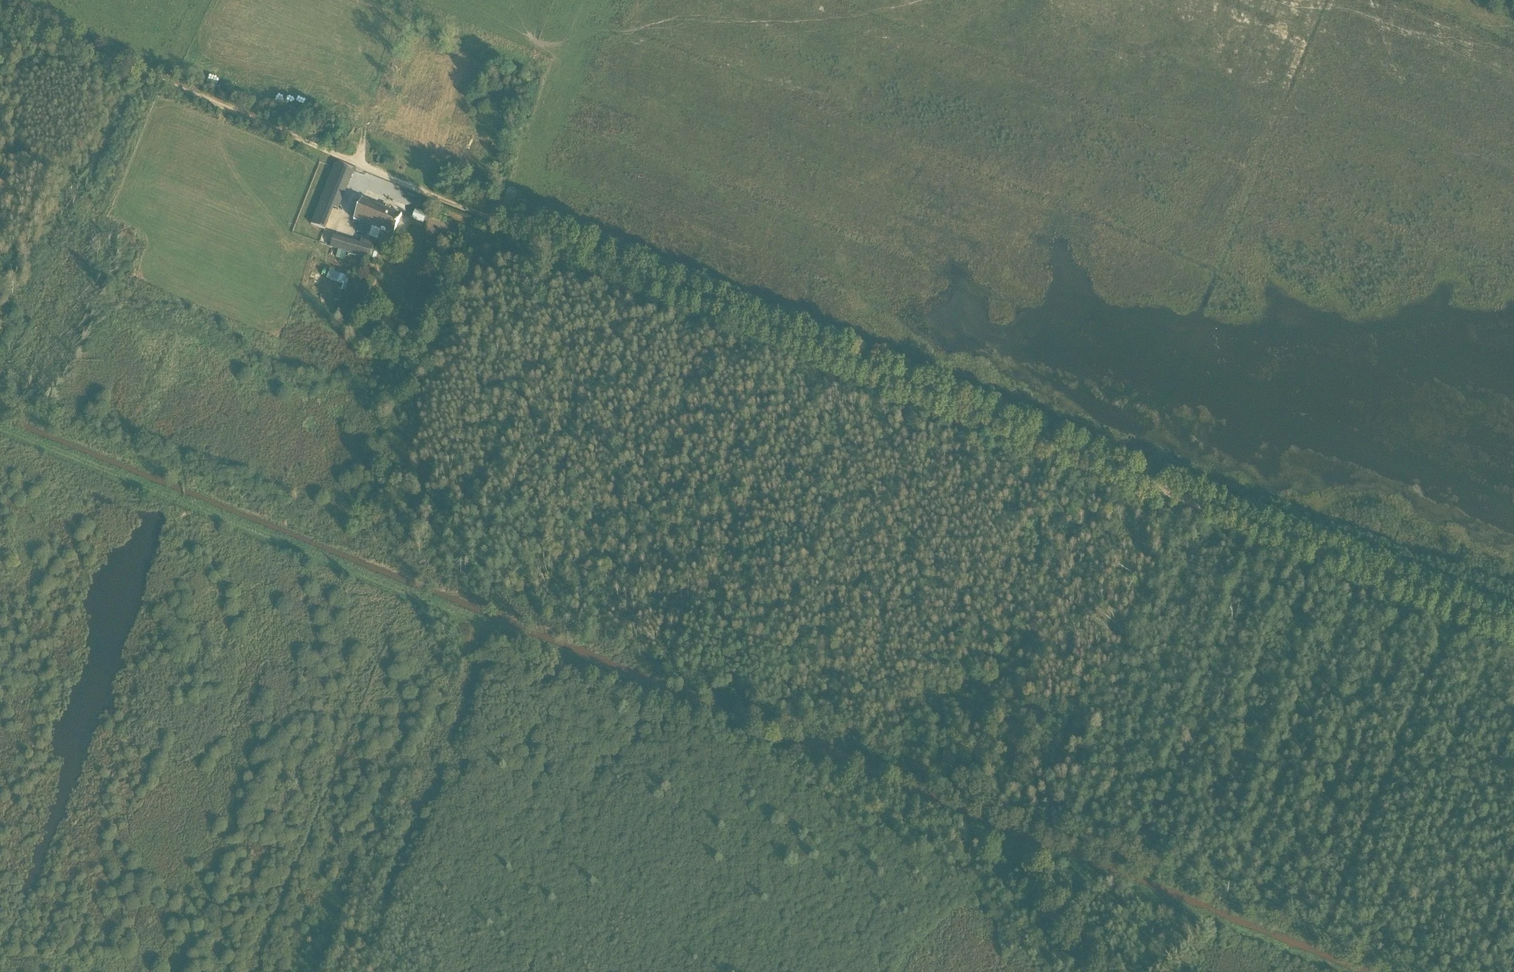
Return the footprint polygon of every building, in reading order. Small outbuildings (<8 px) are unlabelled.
[(356,173),(338,166),(314,225),(327,231),(336,209),(341,211),(344,203),(339,201),(348,179),(353,181),(356,173)] [(380,230),(393,236),(402,216),(363,200),(354,220),(361,223),(357,232),(376,240),(380,230)] [(425,223),(429,214),(418,209),(414,218),(425,223)] [(327,279),(345,285),(348,275),(331,269),(327,279)]
